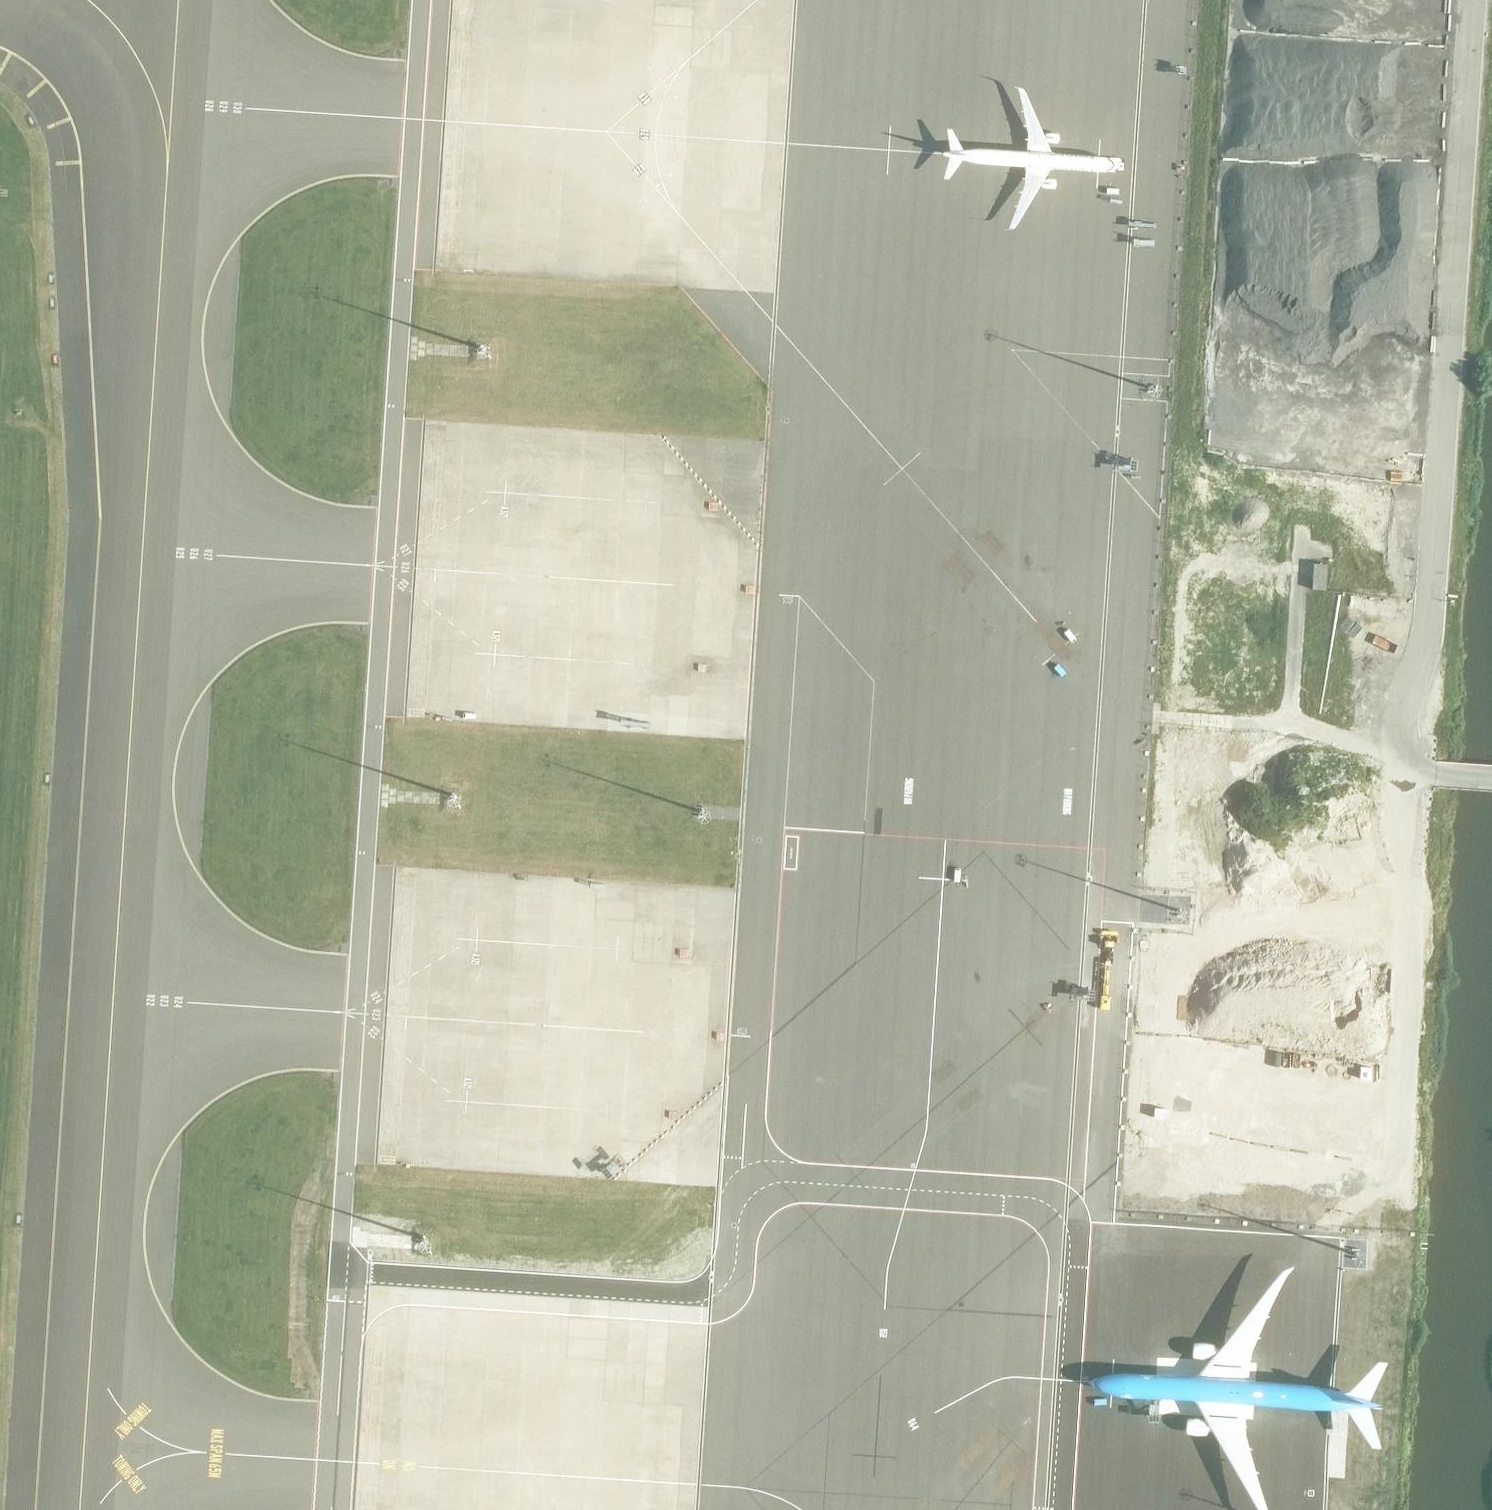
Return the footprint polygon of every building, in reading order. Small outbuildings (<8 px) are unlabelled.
[(1328,567),(1311,566),(1310,594),(1327,595),(1328,567)]
